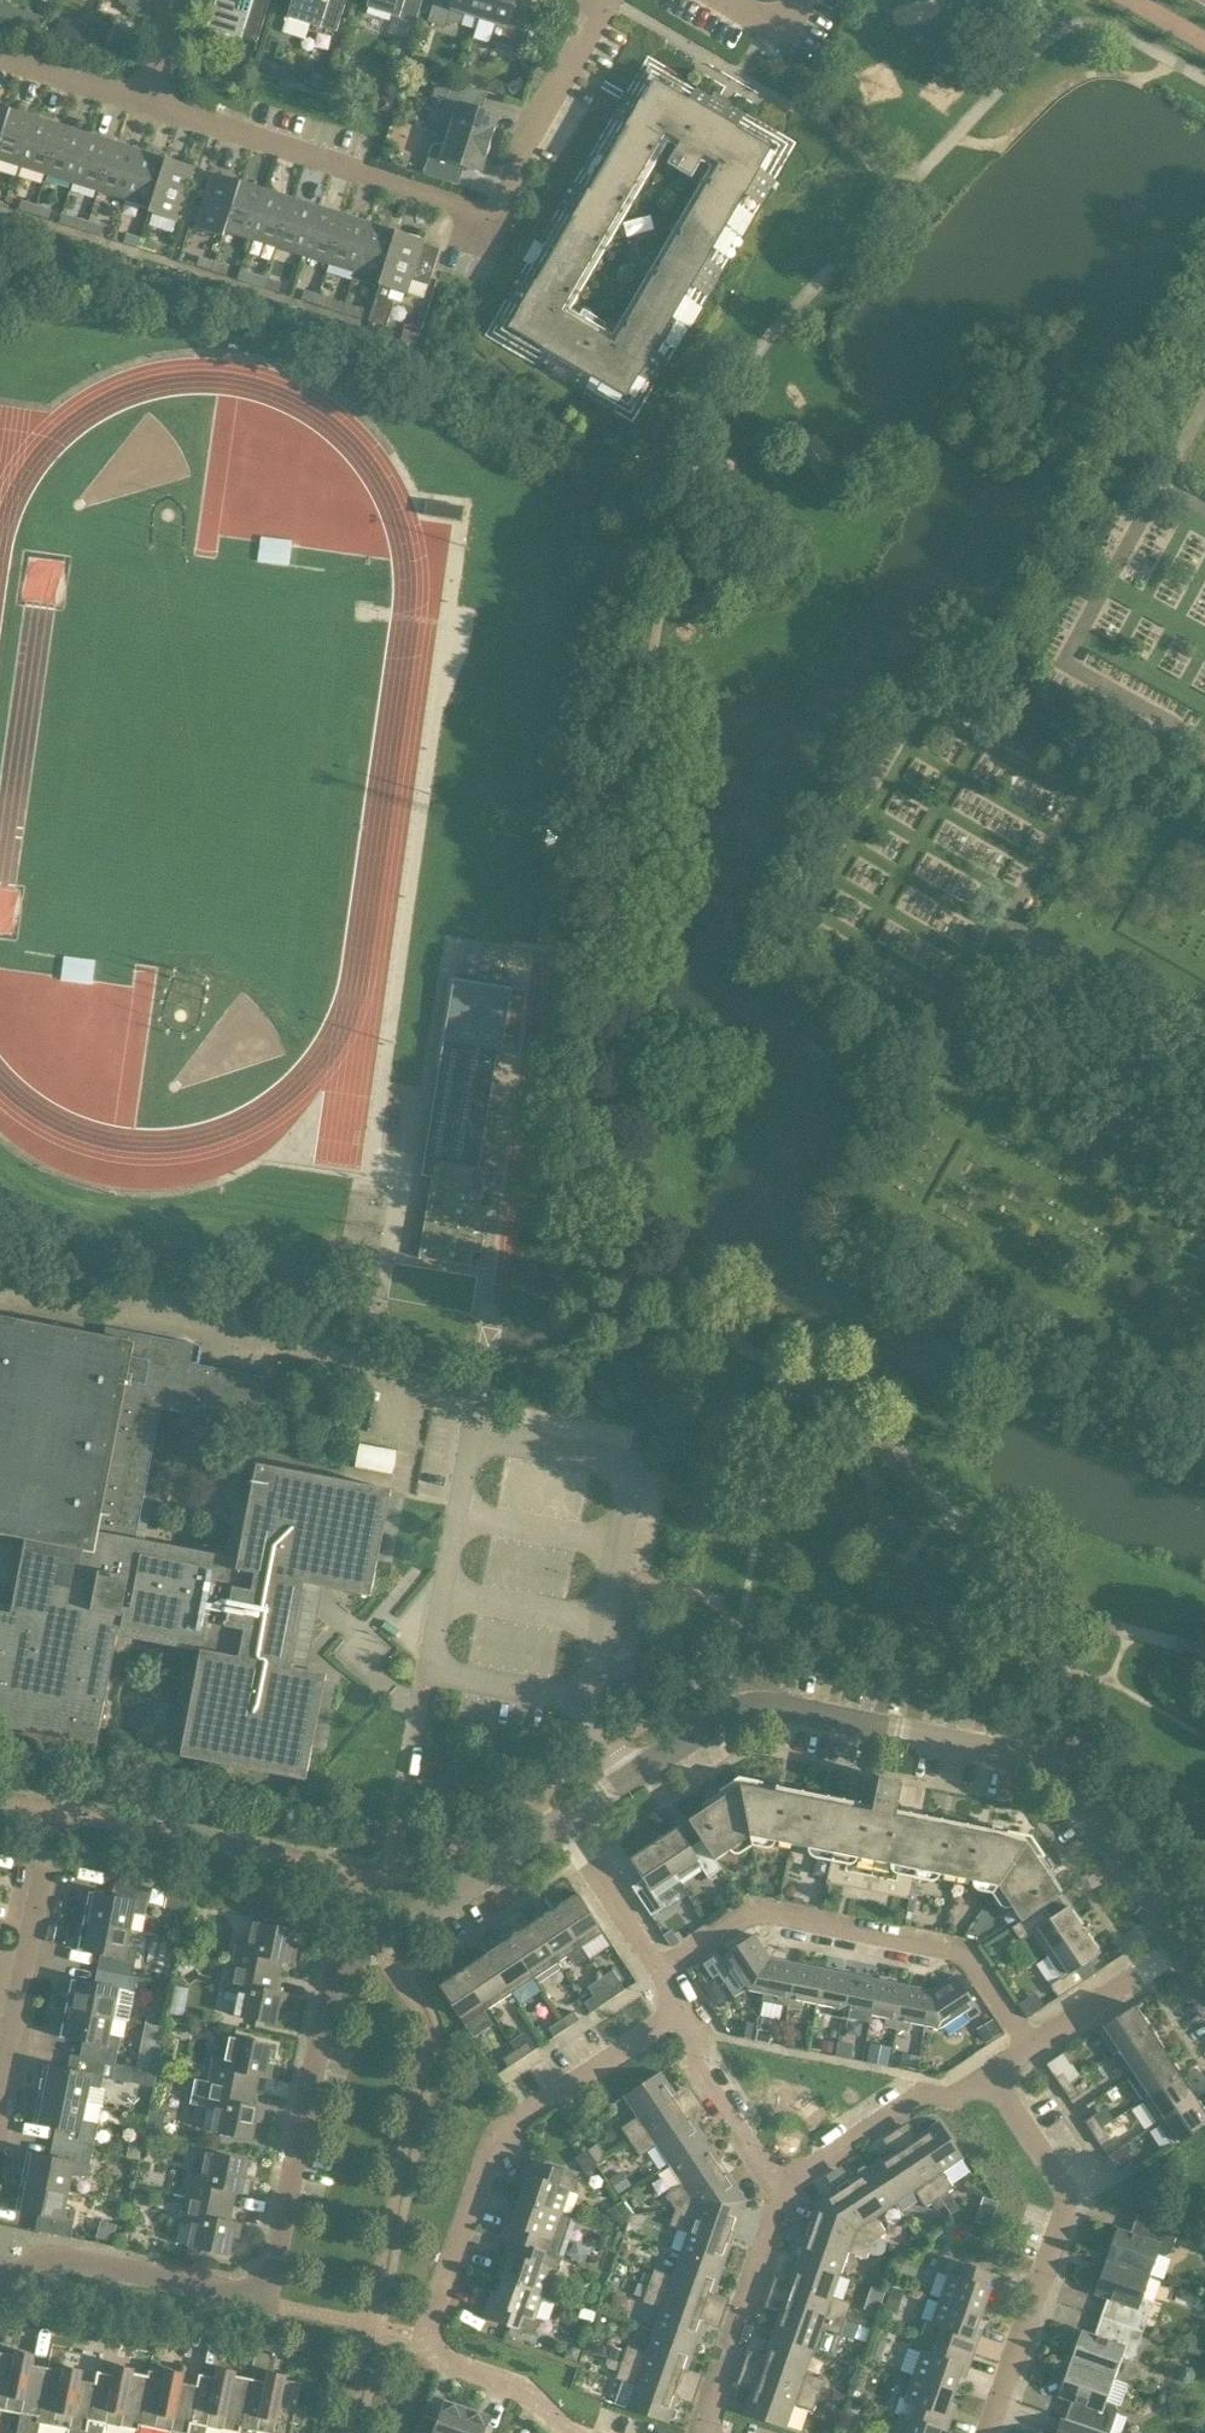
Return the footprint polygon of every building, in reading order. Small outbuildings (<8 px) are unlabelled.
[(151,0),(118,0),(118,1),(119,3),(120,4),(128,7),(126,12),(145,18),(151,0)] [(208,28),(241,39),(242,37),(257,42),(270,0),(217,0),(208,28)] [(283,32),(305,39),(309,25),(320,28),(321,27),(336,32),(346,0),(293,0),(283,32)] [(399,18),(400,17),(416,21),(422,0),(369,0),(366,7),(399,18)] [(428,21),(447,27),(448,22),(456,24),(458,24),(461,23),(462,21),(465,14),(479,19),(485,0),(434,0),(428,21)] [(513,10),(516,0),(485,0),(479,19),(494,23),(490,34),(491,37),(492,40),(495,42),(520,50),(531,16),(513,10)] [(41,32),(45,20),(29,15),(25,27),(41,32)] [(85,45),(89,29),(81,27),(75,30),(72,41),(85,45)] [(633,423),(796,143),(647,56),(484,336),(633,423)] [(256,74),(280,81),(284,67),(260,59),(256,74)] [(181,64),(178,76),(190,80),(194,68),(181,64)] [(447,115),(454,117),(450,132),(490,144),(499,116),(476,109),(481,91),(438,78),(432,96),(446,101),(444,108),(444,110),(445,112),(446,114),(447,115)] [(381,96),(377,110),(391,114),(395,100),(381,96)] [(8,112),(0,110),(0,138),(8,112)] [(20,166),(35,117),(18,112),(17,115),(8,112),(0,138),(0,160),(20,166)] [(52,126),(53,123),(35,117),(20,166),(46,174),(60,129),(52,126)] [(70,128),(69,131),(60,129),(46,174),(72,183),(88,134),(70,128)] [(431,147),(423,174),(452,183),(458,165),(481,173),(490,144),(450,132),(445,146),(438,144),(436,144),(434,145),(431,147)] [(104,142),(105,139),(88,134),(72,183),(98,191),(113,145),(104,142)] [(123,145),(122,148),(113,145),(98,191),(125,199),(140,150),(123,145)] [(156,159),(157,156),(140,150),(125,199),(150,207),(148,213),(149,213),(165,162),(156,159)] [(176,222),(193,167),(175,161),(174,165),(165,162),(149,213),(176,222)] [(229,182),(230,179),(212,173),(195,228),(222,236),(238,185),(229,182)] [(248,184),(247,188),(238,185),(222,236),(223,236),(225,231),(250,239),(266,190),(248,184)] [(282,198),(283,195),(266,190),(250,239),(276,247),(291,201),(282,198)] [(22,201),(19,211),(33,215),(36,206),(22,201)] [(301,201),(300,204),(291,201),(276,247),(302,255),(318,206),(301,201)] [(48,220),(51,210),(36,206),(33,215),(48,220)] [(334,215),(335,212),(318,206),(302,255),(329,264),(343,218),(334,215)] [(89,222),(62,214),(59,223),(86,232),(89,222)] [(353,217),(352,221),(343,218),(329,264),(355,272),(370,223),(353,217)] [(100,236),(103,227),(89,222),(86,232),(100,236)] [(380,280),(378,286),(379,286),(395,234),(387,232),(388,228),(370,223),(355,272),(380,280)] [(126,234),(123,244),(138,248),(141,239),(126,234)] [(372,312),(371,312),(368,321),(386,327),(395,301),(388,299),(391,289),(406,294),(411,280),(428,285),(440,250),(422,244),(424,240),(405,234),(404,237),(395,234),(379,286),(372,312)] [(138,248),(165,257),(168,247),(141,239),(138,248)] [(199,257),(196,267),(211,271),(214,262),(199,257)] [(226,276),(229,267),(214,262),(211,271),(226,276)] [(252,274),(249,283),(263,288),(266,279),(252,274)] [(278,293),(281,283),(266,279),(263,288),(278,293)] [(304,291),(301,300),(316,305),(319,295),(304,291)] [(342,313),(345,303),(319,295),(316,305),(342,313)] [(357,307),(354,317),(368,321),(371,312),(357,307)] [(416,344),(419,334),(404,329),(401,340),(416,344)] [(258,561),(289,563),(291,538),(260,535),(258,561)] [(60,978),(91,982),(94,958),(63,954),(60,978)] [(502,1050),(502,1047),(512,989),(454,979),(441,1054),(439,1068),(449,1070),(433,1170),(419,1258),(470,1266),(472,1252),(481,1253),(488,1209),(480,1207),(486,1168),(479,1167),(498,1050),(502,1050)] [(26,1540),(97,1553),(102,1532),(136,1539),(161,1408),(256,1427),(265,1377),(199,1364),(203,1345),(106,1327),(104,1336),(0,1316),(0,1535),(26,1540)] [(96,1745),(116,1640),(200,1656),(180,1756),(305,1780),(326,1674),(307,1670),(323,1587),(370,1596),(391,1490),(256,1464),(238,1559),(136,1539),(102,1532),(97,1553),(26,1540),(11,1613),(0,1611),(0,1726),(96,1745)] [(454,1775),(450,1793),(450,1794),(464,1797),(468,1778),(454,1775)] [(688,1820),(701,1840),(714,1860),(715,1859),(750,1836),(832,1852),(826,1882),(842,1885),(843,1884),(849,1885),(849,1887),(887,1894),(887,1892),(893,1894),(893,1896),(909,1899),(915,1869),(997,1886),(1021,1921),(1021,1922),(1041,1908),(1061,1895),(1026,1842),(925,1822),(895,1816),(897,1806),(902,1783),(878,1778),(874,1801),(872,1811),(843,1805),(740,1785),(688,1820)] [(721,1869),(715,1859),(714,1860),(701,1840),(690,1847),(677,1827),(653,1843),(679,1881),(701,1867),(708,1878),(721,1869)] [(664,1907),(657,1896),(679,1881),(653,1843),(629,1859),(643,1879),(631,1886),(651,1916),(664,1907)] [(134,1913),(145,1915),(150,1887),(121,1881),(118,1897),(109,1895),(89,1891),(83,1920),(131,1930),(134,1913)] [(181,1889),(177,1908),(188,1910),(192,1891),(181,1889)] [(578,1893),(554,1909),(580,1947),(603,1931),(578,1893)] [(1020,1940),(1031,1933),(1046,1955),(1084,1930),(1068,1906),(1048,1919),(1041,1908),(1021,1922),(1021,1921),(1011,1927),(1020,1940)] [(282,1960),(294,1963),(297,1949),(291,1947),(295,1930),(274,1925),(277,1913),(258,1909),(255,1922),(253,1921),(249,1943),(237,1941),(232,1966),(279,1976),(282,1960)] [(531,1924),(557,1963),(568,1955),(573,1962),(579,1964),(587,1958),(580,1947),(554,1909),(531,1924)] [(138,1976),(133,1975),(138,1949),(127,1946),(131,1930),(83,1920),(78,1949),(106,1955),(103,1970),(137,1977),(138,1976)] [(508,1939),(534,1978),(557,1963),(531,1924),(508,1939)] [(663,1935),(672,1947),(680,1941),(672,1929),(663,1935)] [(1100,1953),(1084,1930),(1046,1955),(1060,1977),(1049,1984),(1058,1997),(1099,1970),(1091,1959),(1100,1953)] [(763,1993),(770,1958),(754,1934),(721,1957),(718,1953),(702,1964),(713,1979),(719,1975),(734,1997),(747,1988),(748,1990),(763,1993)] [(485,1954),(511,1993),(534,1978),(508,1939),(485,1954)] [(462,1970),(488,2008),(511,1993),(485,1954),(462,1970)] [(770,1958),(763,1993),(778,1996),(776,2004),(789,2006),(796,1968),(785,1966),(786,1961),(770,1958)] [(824,1969),(797,1964),(796,1968),(789,2006),(801,2009),(802,2001),(817,2004),(824,1969)] [(285,2007),(288,1993),(276,1990),(279,1976),(232,1966),(227,1991),(239,1993),(234,2015),(276,2023),(279,2006),(285,2007)] [(824,1969),(817,2004),(832,2007),(830,2014),(842,2017),(850,1979),(839,1977),(840,1972),(824,1969)] [(100,1984),(72,1978),(66,2008),(113,2017),(119,1989),(134,1992),(137,1977),(103,1970),(100,1984)] [(488,2008),(462,1970),(439,1985),(465,2024),(488,2008)] [(599,1978),(612,1998),(625,1989),(612,1970),(599,1978)] [(850,1979),(842,2017),(870,2022),(871,2015),(878,1980),(862,1977),(861,1981),(850,1979)] [(612,1998),(599,1978),(587,1986),(600,2006),(612,1998)] [(932,1990),(932,1991),(925,2026),(939,2028),(964,2012),(968,2018),(979,2011),(958,1979),(948,1985),(945,1981),(932,1990)] [(896,2028),(904,1990),(893,1987),(894,1983),(878,1980),(871,2015),(885,2018),(884,2025),(896,2028)] [(904,1990),(896,2028),(908,2030),(910,2023),(925,2026),(932,1991),(932,1990),(915,1987),(915,1992),(904,1990)] [(169,2013),(182,2016),(184,2004),(172,2001),(169,2013)] [(1112,2054),(1150,2029),(1134,2005),(1096,2030),(1112,2054)] [(89,2042),(86,2057),(85,2057),(106,2061),(115,2063),(121,2036),(110,2034),(113,2017),(66,2008),(60,2037),(89,2042)] [(560,2019),(566,2028),(579,2020),(573,2011),(560,2019)] [(984,2043),(1001,2033),(993,2018),(976,2029),(984,2043)] [(566,2028),(560,2019),(548,2027),(554,2036),(566,2028)] [(754,2025),(739,2022),(736,2036),(752,2039),(754,2025)] [(153,2025),(150,2038),(162,2041),(165,2028),(153,2025)] [(1150,2029),(1112,2054),(1127,2077),(1165,2052),(1150,2029)] [(758,2031),(757,2040),(770,2043),(772,2034),(758,2031)] [(536,2048),(525,2032),(509,2042),(515,2050),(520,2059),(536,2048)] [(782,2035),(780,2045),(792,2047),(794,2038),(782,2035)] [(273,2063),(268,2062),(271,2045),(230,2036),(225,2058),(214,2056),(209,2082),(256,2091),(259,2076),(271,2078),(273,2063)] [(837,2054),(850,2057),(854,2043),(840,2040),(837,2054)] [(835,2044),(823,2041),(821,2053),(833,2055),(835,2044)] [(891,2046),(870,2042),(866,2062),(887,2066),(891,2046)] [(520,2059),(515,2050),(502,2058),(508,2067),(520,2059)] [(1165,2052),(1127,2077),(1142,2100),(1181,2075),(1165,2052)] [(1063,2053),(1046,2064),(1053,2075),(1062,2088),(1071,2082),(1063,2070),(1071,2065),(1063,2053)] [(76,2055),(73,2070),(45,2064),(39,2094),(86,2103),(102,2106),(106,2088),(101,2087),(103,2077),(112,2079),(112,2076),(130,2080),(132,2066),(115,2063),(106,2061),(85,2057),(86,2057),(76,2055)] [(915,2069),(917,2058),(903,2055),(900,2067),(915,2069)] [(630,2142),(677,2110),(669,2098),(675,2094),(660,2071),(624,2095),(637,2116),(621,2127),(630,2142)] [(1181,2075),(1142,2100),(1157,2123),(1196,2097),(1181,2075)] [(262,2122),(265,2108),(253,2106),(256,2091),(209,2082),(204,2106),(215,2108),(211,2131),(253,2139),(256,2121),(262,2122)] [(1071,2082),(1062,2088),(1070,2100),(1079,2094),(1071,2082)] [(98,2123),(83,2120),(86,2103),(39,2094),(33,2122),(61,2128),(58,2143),(93,2150),(98,2123)] [(1157,2123),(1173,2146),(1204,2125),(1204,2111),(1196,2097),(1157,2123)] [(677,2110),(630,2142),(640,2155),(656,2144),(670,2164),(706,2140),(691,2118),(685,2123),(677,2110)] [(150,2111),(146,2126),(162,2129),(165,2114),(150,2111)] [(1092,2133),(1101,2128),(1093,2115),(1084,2120),(1092,2133)] [(908,2121),(880,2137),(889,2152),(916,2136),(908,2121)] [(908,2151),(939,2198),(954,2188),(942,2171),(958,2161),(961,2166),(961,2167),(967,2176),(972,2172),(962,2156),(939,2122),(916,2136),(921,2143),(908,2151)] [(1101,2128),(1092,2133),(1101,2146),(1109,2140),(1101,2128)] [(706,2140),(670,2164),(682,2183),(665,2194),(675,2209),(745,2200),(746,2200),(728,2173),(721,2177),(714,2165),(720,2161),(706,2140)] [(1107,2156),(1115,2167),(1139,2151),(1131,2140),(1107,2156)] [(597,2163),(607,2157),(597,2142),(587,2149),(597,2163)] [(72,2173),(88,2176),(93,2150),(58,2143),(56,2157),(27,2152),(21,2181),(69,2191),(72,2173)] [(129,2145),(127,2157),(139,2159),(141,2147),(129,2145)] [(598,2166),(597,2163),(587,2149),(575,2157),(586,2174),(598,2166)] [(870,2167),(894,2203),(914,2190),(925,2207),(939,2198),(908,2151),(896,2159),(892,2153),(870,2167)] [(250,2179),(245,2178),(248,2160),(207,2152),(202,2174),(191,2171),(186,2197),(233,2206),(236,2191),(248,2193),(250,2179)] [(521,2178),(527,2180),(520,2200),(561,2214),(561,2213),(569,2190),(574,2192),(580,2176),(528,2158),(521,2178)] [(1117,2171),(1123,2179),(1136,2171),(1130,2162),(1117,2171)] [(819,2201),(883,2251),(884,2249),(885,2245),(883,2240),(880,2237),(886,2233),(875,2216),(894,2203),(870,2167),(868,2168),(867,2167),(863,2166),(858,2169),(858,2174),(858,2175),(849,2181),(853,2187),(841,2195),(837,2189),(819,2201)] [(622,2170),(609,2179),(618,2193),(632,2184),(622,2170)] [(41,2231),(71,2237),(76,2209),(65,2207),(69,2191),(21,2181),(16,2210),(44,2215),(41,2231)] [(239,2237),(242,2223),(230,2221),(233,2206),(186,2197),(181,2221),(192,2224),(188,2246),(229,2254),(233,2236),(239,2237)] [(510,2239),(562,2257),(575,2219),(561,2213),(561,2214),(520,2200),(513,2219),(507,2217),(501,2236),(510,2239)] [(745,2200),(675,2209),(669,2225),(688,2231),(682,2249),(672,2245),(671,2250),(681,2254),(722,2268),(730,2244),(723,2241),(728,2228),(735,2230),(745,2200)] [(798,2260),(839,2274),(847,2252),(866,2259),(869,2251),(872,2254),(877,2255),(882,2253),(883,2251),(819,2201),(811,2222),(818,2225),(814,2238),(807,2235),(803,2246),(802,2246),(797,2247),(795,2253),(798,2257),(799,2257),(798,2260)] [(1136,2214),(1129,2235),(1115,2231),(1105,2261),(1149,2276),(1157,2254),(1163,2256),(1169,2253),(1178,2228),(1136,2214)] [(502,2279),(543,2294),(551,2270),(557,2272),(562,2257),(510,2239),(504,2257),(509,2259),(502,2279)] [(722,2268),(681,2254),(673,2275),(654,2269),(648,2285),(701,2304),(706,2290),(713,2292),(722,2268)] [(943,2274),(948,2276),(940,2299),(981,2313),(988,2294),(993,2296),(1000,2276),(948,2258),(943,2274)] [(792,2300),(845,2319),(851,2303),(831,2296),(839,2274),(798,2260),(790,2284),(797,2287),(792,2300)] [(1105,2261),(1095,2290),(1108,2295),(1100,2316),(1142,2331),(1144,2324),(1151,2306),(1148,2300),(1141,2298),(1149,2276),(1105,2261)] [(540,2319),(535,2317),(543,2294),(502,2279),(495,2298),(490,2297),(483,2316),(535,2334),(540,2319)] [(643,2296),(647,2286),(638,2283),(635,2293),(643,2296)] [(701,2304),(648,2285),(643,2301),(662,2308),(654,2330),(695,2345),(703,2320),(696,2317),(701,2304)] [(892,2289),(886,2309),(896,2312),(902,2292),(892,2289)] [(981,2313),(940,2299),(932,2322),(926,2321),(921,2335),(973,2354),(979,2335),(974,2333),(981,2313)] [(771,2336),(812,2351),(820,2328),(839,2335),(845,2319),(792,2300),(787,2314),(780,2312),(771,2336)] [(1093,2338),(1079,2333),(1069,2363),(1113,2378),(1121,2356),(1127,2358),(1133,2355),(1142,2331),(1100,2316),(1093,2338)] [(860,2324),(845,2319),(839,2335),(854,2340),(860,2324)] [(1144,2324),(1142,2331),(1151,2334),(1153,2327),(1144,2324)] [(695,2345),(654,2330),(646,2352),(627,2345),(621,2362),(674,2381),(679,2366),(686,2369),(695,2345)] [(973,2354),(921,2335),(916,2350),(921,2352),(913,2376),(954,2390),(961,2370),(966,2372),(973,2354)] [(765,2377),(818,2395),(824,2379),(805,2372),(812,2351),(771,2336),(763,2361),(770,2363),(765,2377)] [(572,2343),(565,2347),(563,2355),(576,2359),(580,2346),(572,2343)] [(879,2361),(882,2352),(880,2347),(872,2344),(868,2357),(879,2361)] [(21,2412),(17,2432),(36,2432),(38,2422),(37,2422),(48,2367),(17,2361),(18,2355),(0,2351),(0,2408),(21,2412)] [(674,2408),(673,2407),(677,2397),(669,2394),(674,2381),(621,2362),(607,2357),(606,2363),(608,2367),(618,2371),(616,2378),(622,2380),(614,2403),(668,2422),(669,2418),(670,2419),(674,2418),(676,2411),(674,2408)] [(1069,2363),(1059,2392),(1072,2397),(1064,2418),(1086,2426),(1086,2427),(1105,2432),(1109,2432),(1117,2409),(1114,2403),(1105,2400),(1113,2378),(1069,2363)] [(98,2371),(95,2382),(65,2376),(66,2370),(48,2367),(37,2422),(38,2422),(69,2428),(68,2432),(86,2432),(98,2371)] [(678,2395),(691,2399),(700,2371),(687,2367),(678,2395)] [(150,2369),(149,2369),(148,2375),(131,2372),(130,2377),(98,2371),(86,2432),(104,2432),(106,2424),(139,2430),(140,2424),(139,2424),(150,2369)] [(197,2385),(166,2379),(167,2373),(150,2369),(139,2424),(140,2424),(171,2430),(170,2432),(188,2432),(198,2385),(197,2385)] [(250,2378),(233,2374),(232,2380),(199,2373),(197,2385),(198,2385),(188,2432),(207,2432),(208,2426),(239,2432),(250,2378)] [(953,2411),(947,2409),(954,2390),(913,2376),(905,2399),(899,2397),(894,2413),(899,2414),(900,2414),(941,2428),(940,2429),(946,2431),(953,2411)] [(818,2395),(765,2377),(760,2391),(753,2388),(744,2414),(785,2428),(794,2405),(813,2412),(818,2395)] [(239,2432),(238,2432),(258,2432),(258,2430),(271,2432),(292,2432),(293,2423),(303,2425),(308,2405),(297,2403),(302,2382),(283,2378),(282,2384),(250,2378),(239,2432)] [(835,2389),(832,2398),(841,2402),(844,2392),(835,2389)] [(823,2412),(836,2417),(840,2406),(826,2402),(823,2412)] [(486,2423),(481,2413),(460,2405),(457,2407),(455,2403),(453,2403),(443,2407),(442,2410),(444,2413),(440,2415),(434,2432),(482,2432),(486,2423)] [(940,2429),(941,2428),(900,2414),(899,2414),(893,2432),(939,2432),(940,2429)] [(1086,2427),(1086,2426),(1064,2418),(1060,2417),(1054,2432),(1105,2432),(1086,2427)]
